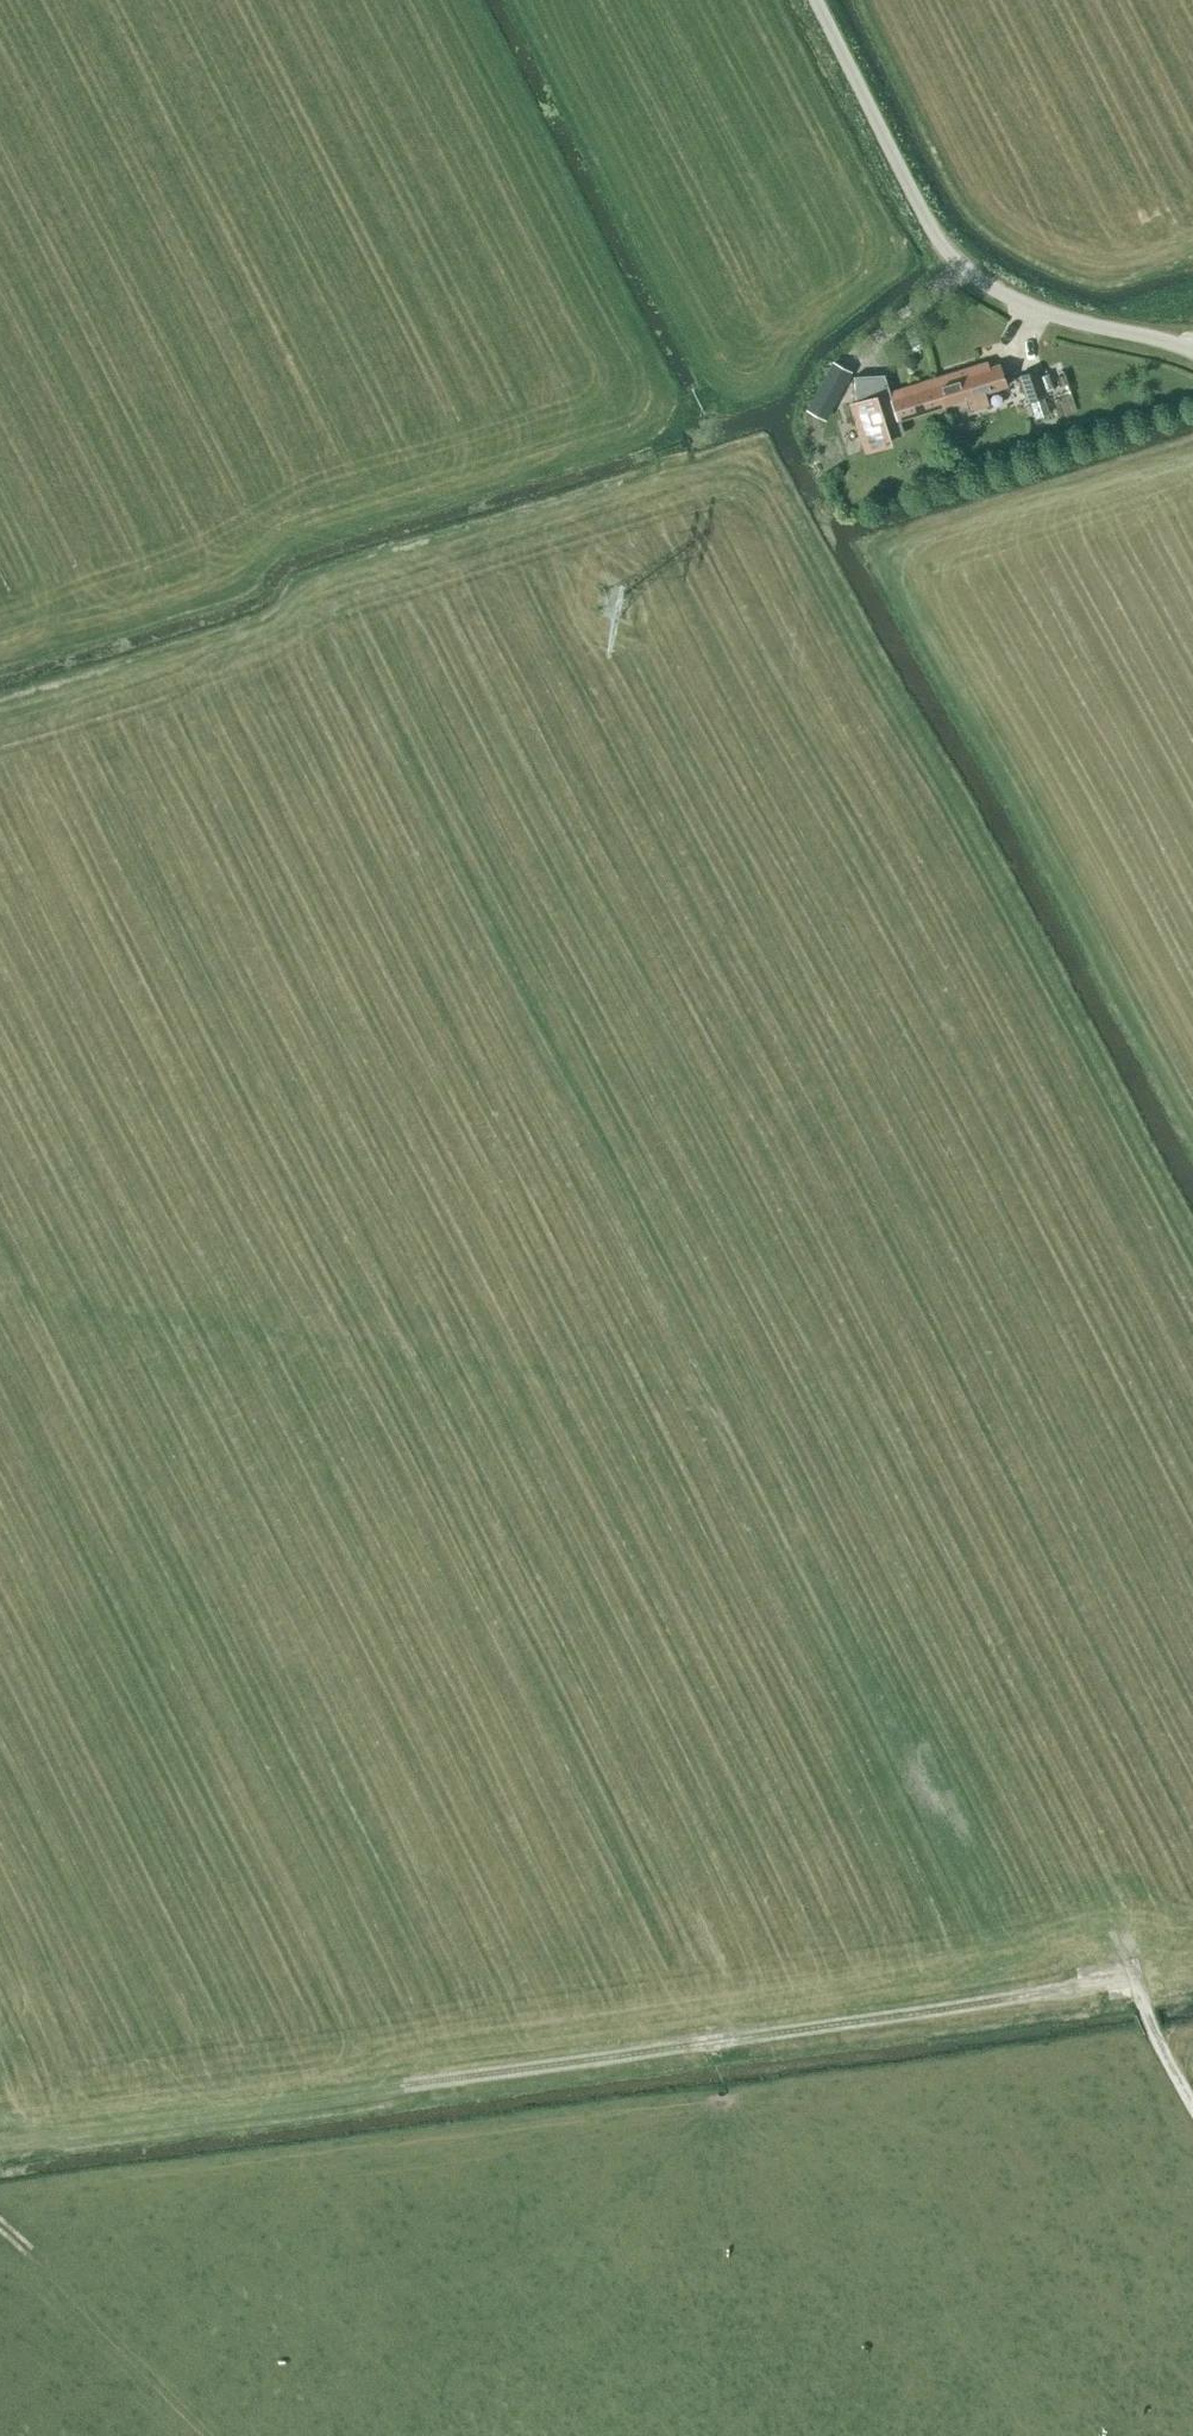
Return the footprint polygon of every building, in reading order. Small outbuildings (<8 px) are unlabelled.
[(1001,363),(990,366),(988,360),(890,389),(885,371),(854,373),(855,401),(851,402),(865,450),(890,442),(888,436),(902,432),(898,419),(966,399),(970,410),(989,404),(985,393),(1008,386),(1001,363)] [(1028,402),(1029,401),(1046,396),(1045,393),(1039,376),(1037,369),(1019,375),(1028,402)] [(1039,376),(1045,393),(1054,390),(1048,373),(1039,376)]
